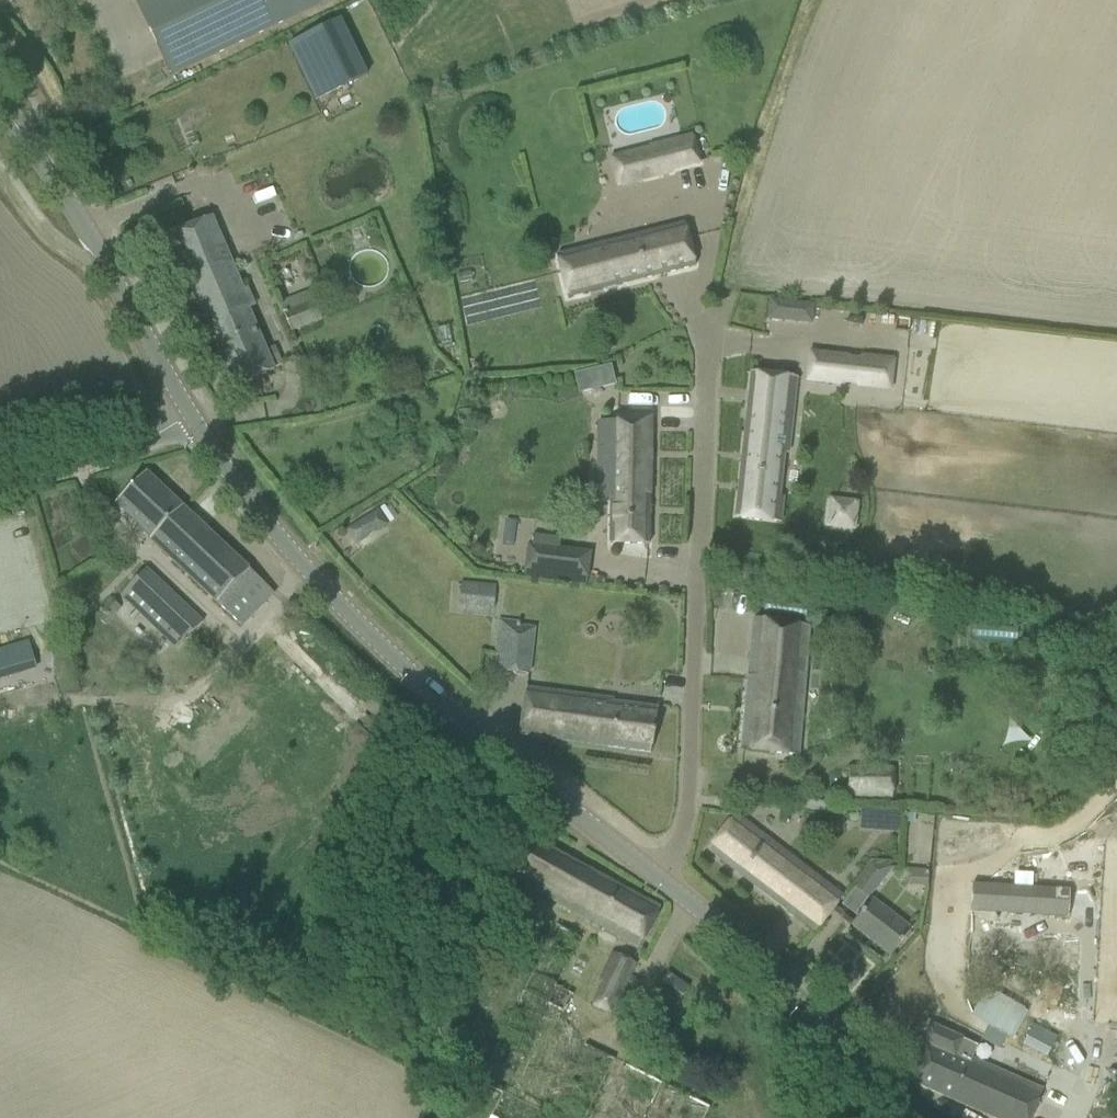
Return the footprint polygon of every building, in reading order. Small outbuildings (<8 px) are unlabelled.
[(171,75),(325,0),(136,0),(171,75)] [(341,20),(329,25),(288,45),(315,101),(367,75),(341,20)] [(640,174),(641,180),(673,172),(672,170),(701,163),(694,136),(652,146),(652,148),(635,152),(640,174)] [(233,388),(253,379),(274,371),(248,309),(250,309),(247,303),(251,301),(246,288),(242,290),(211,217),(169,235),(233,388)] [(686,224),(558,255),(569,298),(696,267),(686,224)] [(769,299),(767,316),(813,322),(815,304),(769,299)] [(293,332),(323,321),(315,301),(285,312),(293,332)] [(848,356),(811,352),(808,381),(845,385),(845,383),(859,385),(858,387),(891,390),(894,360),(862,356),(861,360),(848,359),(848,356)] [(574,374),(579,393),(598,388),(594,369),(574,374)] [(797,378),(752,373),(736,518),(781,524),(784,497),(780,497),(785,454),(789,454),(797,378)] [(652,413),(618,413),(618,422),(599,422),(599,467),(598,467),(598,478),(611,478),(610,544),(650,545),(651,461),(649,461),(650,451),(651,451),(652,413)] [(260,611),(258,610),(273,594),(146,472),(115,504),(150,538),(149,540),(216,604),(217,603),(243,629),(260,611)] [(826,497),(825,529),(858,530),(859,498),(826,497)] [(377,509),(347,526),(357,544),(387,527),(377,509)] [(528,542),(524,575),(564,580),(568,547),(528,542)] [(176,651),(203,623),(147,568),(120,596),(176,651)] [(482,584),(482,583),(460,582),(459,605),(481,606),(480,609),(494,611),(495,585),(482,584)] [(500,657),(499,671),(529,675),(535,629),(516,627),(517,622),(499,619),(495,656),(500,657)] [(741,750),(763,752),(796,756),(809,624),(754,619),(741,750)] [(0,650),(0,678),(34,668),(27,642),(0,650)] [(527,687),(523,714),(520,735),(650,754),(657,708),(612,702),(612,700),(527,687)] [(850,799),(893,800),(894,770),(850,769),(850,799)] [(814,933),(827,915),(842,897),(735,815),(708,851),(814,933)] [(530,838),(520,857),(508,877),(638,949),(649,927),(660,908),(530,838)] [(863,899),(869,892),(873,895),(891,871),(894,868),(885,867),(874,865),(853,892),(863,899)] [(973,884),(971,910),(1069,916),(1071,890),(973,884)] [(870,903),(866,908),(852,926),(890,955),(908,932),(870,903)] [(556,925),(478,1083),(503,1095),(490,1117),(705,1117),(710,1108),(575,1040),(591,1007),(610,1017),(612,1013),(616,1015),(627,993),(625,991),(637,964),(612,954),(598,983),(601,984),(592,1003),(557,987),(582,939),(556,925)] [(971,1018),(1007,1039),(1019,1016),(993,1001),(983,996),(983,997),(971,1018)] [(1033,1024),(1022,1045),(1046,1058),(1057,1037),(1033,1024)] [(972,1109),(992,1117),(1045,1117),(1048,1112),(1036,1107),(1042,1092),(972,1060),(969,1065),(954,1059),(962,1040),(930,1025),(921,1044),(930,1047),(914,1083),(972,1109)]
